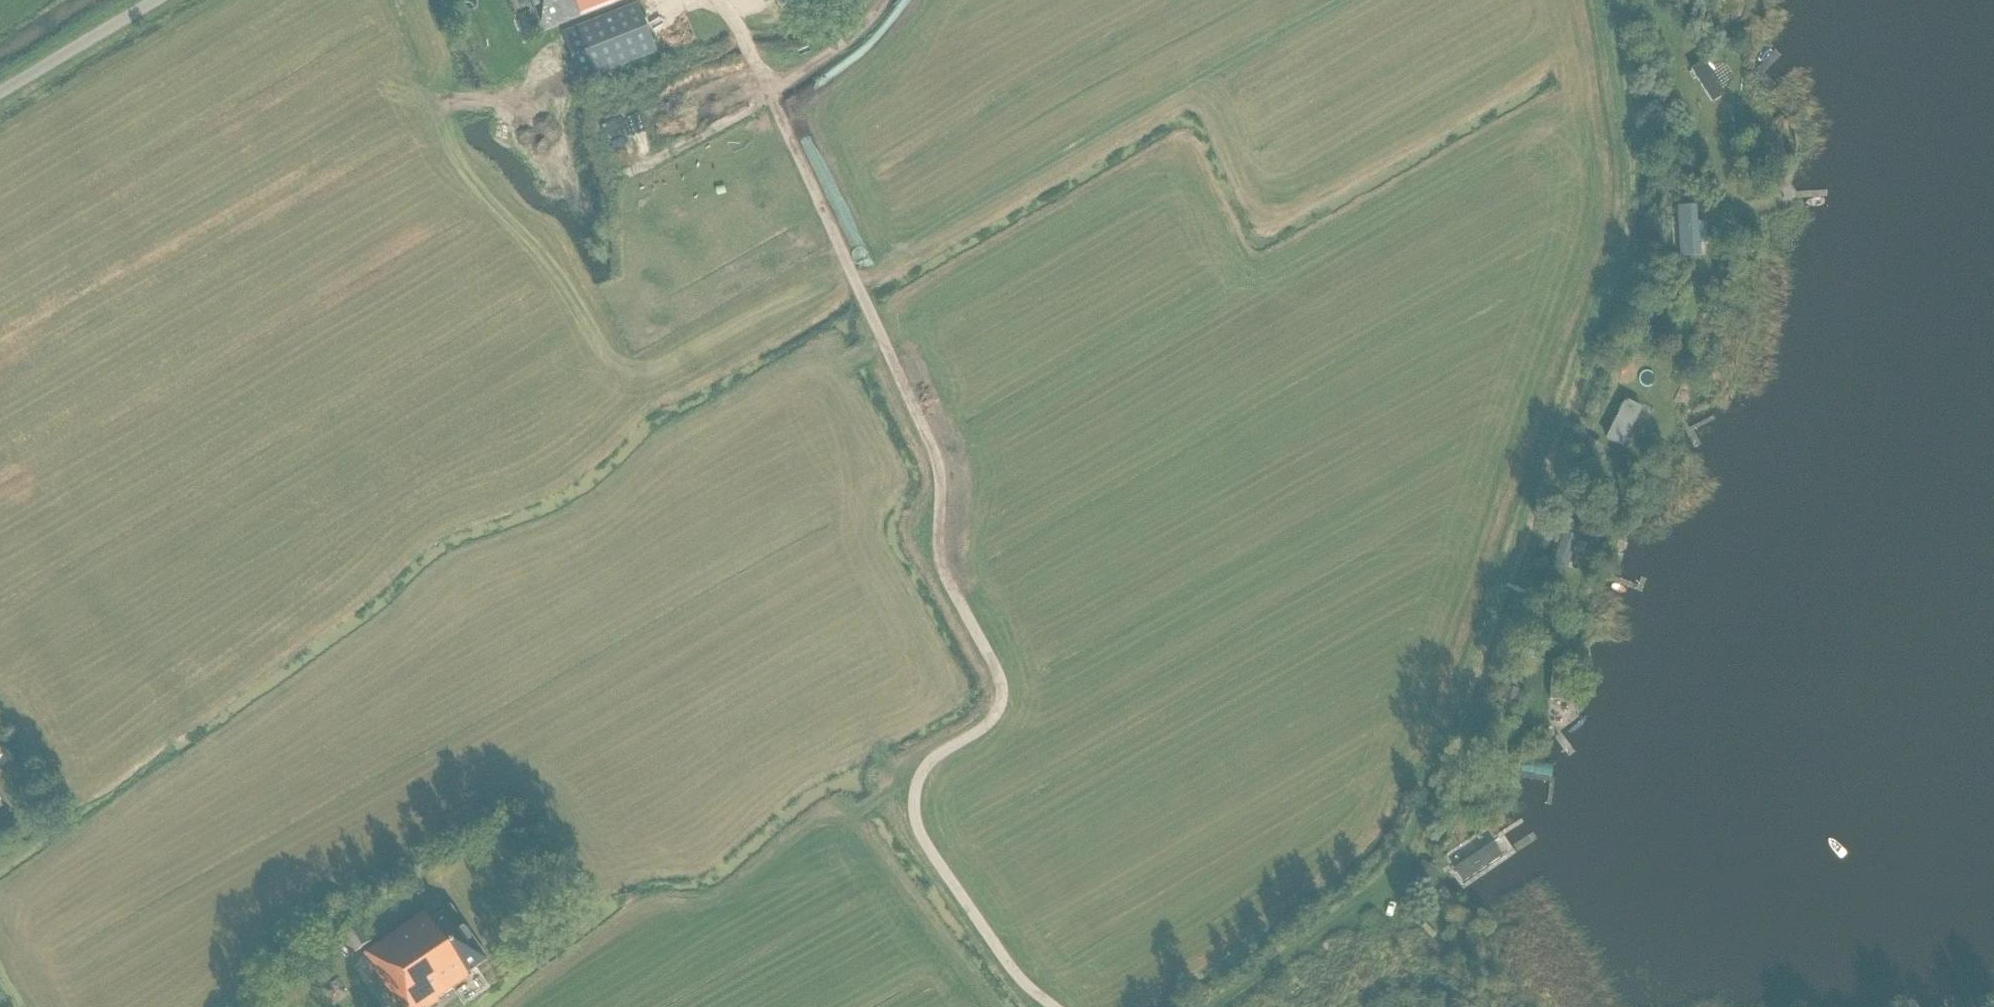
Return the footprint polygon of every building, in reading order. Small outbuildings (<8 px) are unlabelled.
[(543,32),(624,0),(531,0),(543,32)] [(582,82),(658,54),(638,4),(562,33),(582,82)] [(1704,64),(1691,72),(1712,105),(1725,97),(1704,64)] [(1695,209),(1679,210),(1681,259),(1698,258),(1695,209)] [(1627,399),(1607,438),(1622,446),(1642,407),(1627,399)] [(1570,518),(1566,530),(1578,534),(1582,523),(1570,518)] [(1554,527),(1550,538),(1556,541),(1560,530),(1554,527)] [(1565,534),(1555,563),(1566,567),(1577,538),(1565,534)] [(1553,660),(1550,699),(1565,700),(1567,660),(1553,660)] [(1516,662),(1510,684),(1517,685),(1523,664),(1516,662)] [(1505,685),(1501,699),(1515,703),(1519,689),(1505,685)] [(1503,857),(1492,842),(1451,869),(1462,885),(1503,857)] [(1423,861),(1415,874),(1427,881),(1435,868),(1423,861)] [(355,953),(372,941),(349,908),(332,920),(355,953)] [(451,908),(431,921),(424,912),(364,954),(397,1003),(400,1001),(404,1006),(429,1006),(470,980),(466,974),(487,960),(451,908)]
